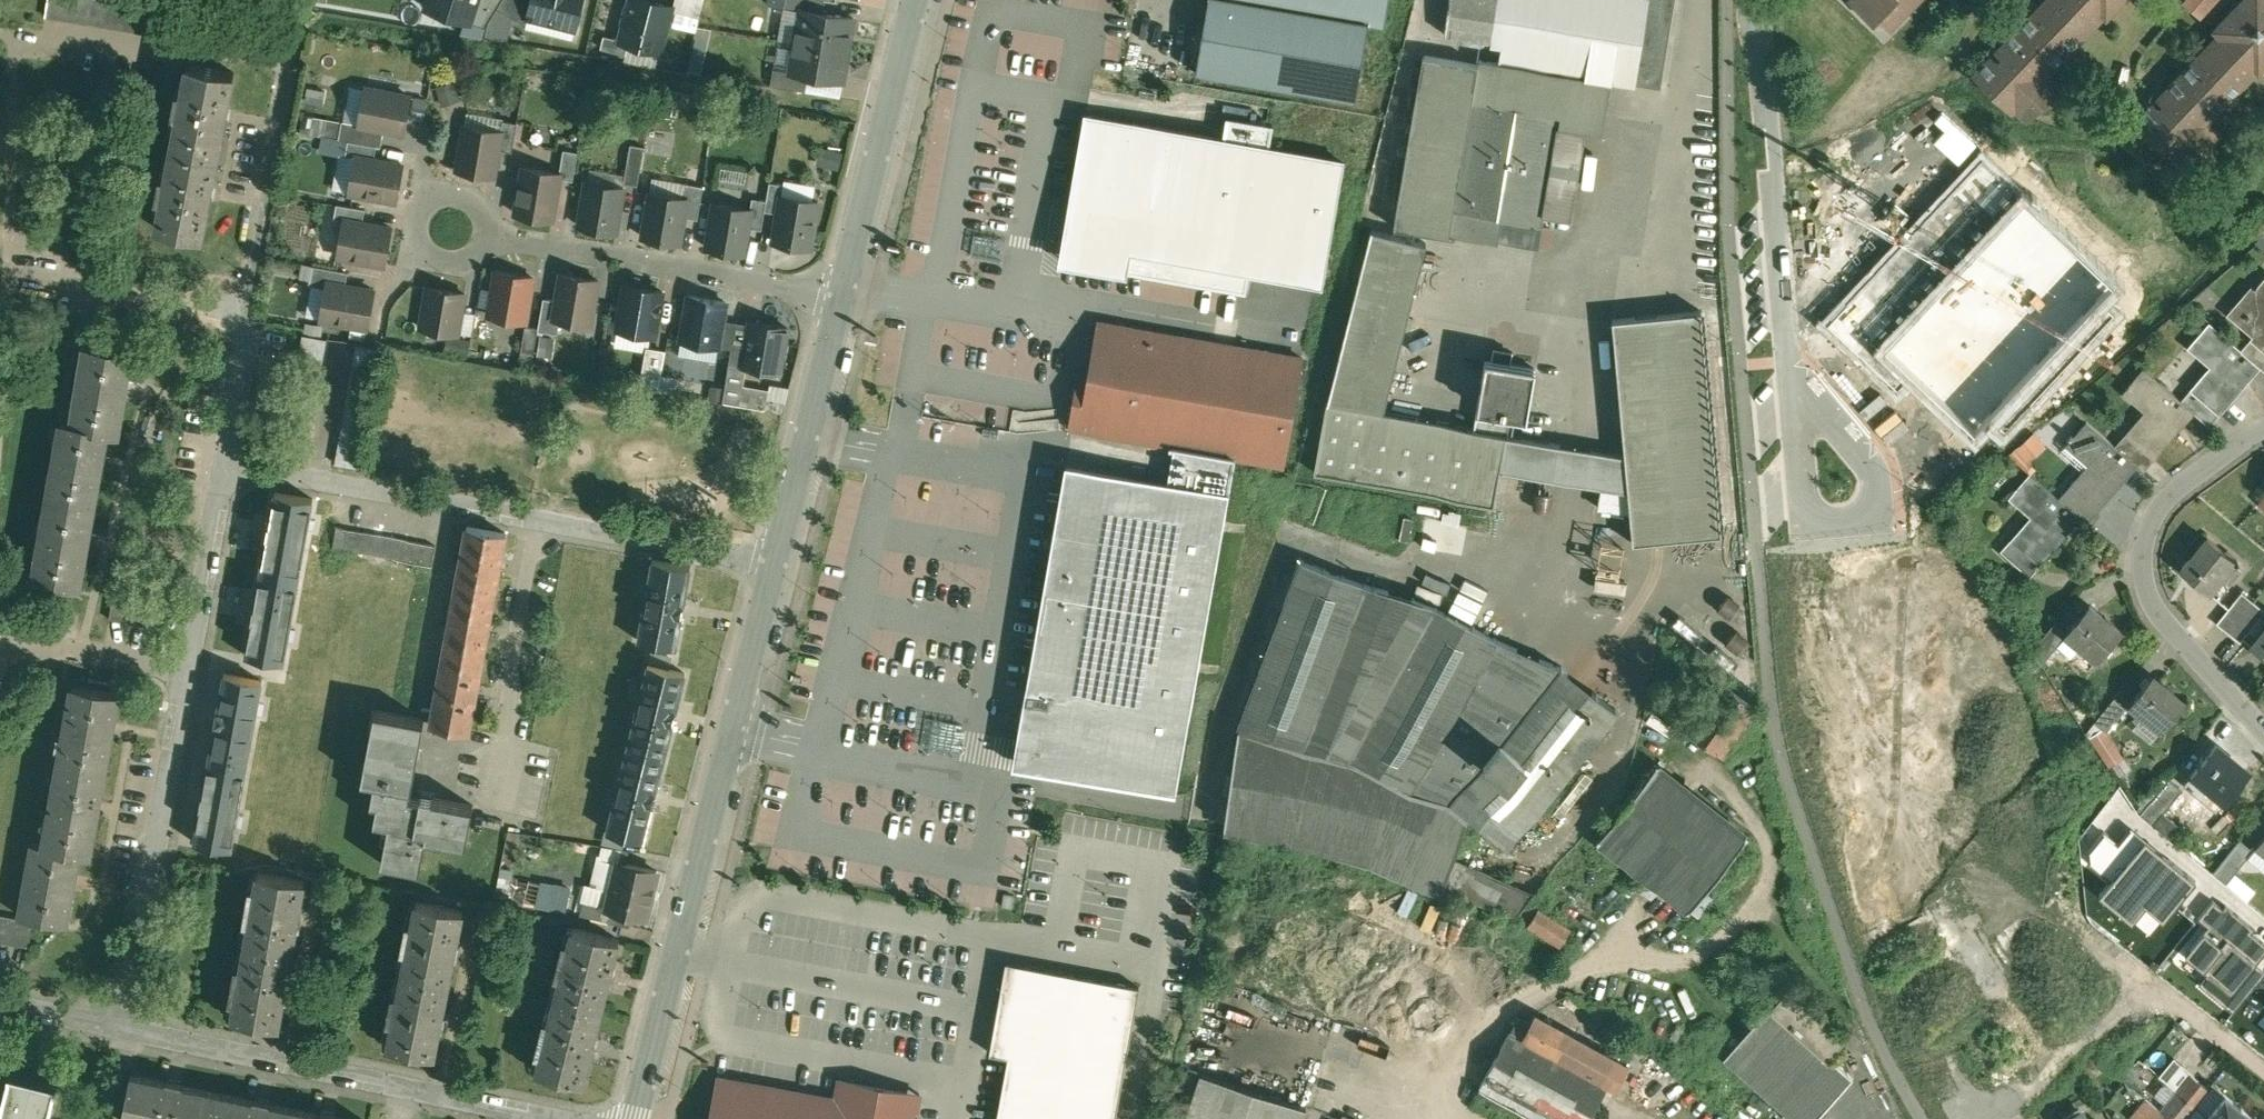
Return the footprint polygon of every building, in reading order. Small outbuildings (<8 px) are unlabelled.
[(142,0),(50,0),(48,12),(168,32),(172,5),(142,0)] [(470,11),(473,0),(435,0),(470,11)] [(470,11),(486,20),(499,6),(502,0),(473,0),(470,11)] [(499,6),(518,17),(529,20),(531,13),(529,13),(533,0),(502,0),(499,6)] [(529,13),(531,13),(578,25),(584,0),(533,0),(529,13)] [(621,38),(660,49),(672,3),(662,0),(631,0),(621,38)] [(786,5),(803,8),(803,7),(825,11),(827,0),(787,0),(786,5)] [(943,47),(962,52),(975,4),(961,0),(955,0),(943,47)] [(1258,0),(1210,0),(1208,7),(1208,8),(1206,22),(1205,22),(1205,23),(1206,23),(1203,38),(1202,38),(1202,39),(1203,39),(1200,53),(1200,54),(1198,68),(1197,68),(1197,69),(1199,70),(1199,69),(1215,72),(1216,73),(1216,72),(1233,75),(1232,75),(1234,76),(1234,75),(1250,78),(1250,79),(1251,79),(1251,78),(1268,81),(1268,82),(1269,82),(1269,81),(1285,84),(1285,85),(1286,85),(1286,84),(1303,87),(1303,88),(1304,88),(1304,87),(1320,90),(1320,91),(1321,91),(1322,90),(1338,93),(1338,94),(1339,94),(1339,93),(1355,96),(1355,97),(1357,97),(1357,95),(1359,82),(1360,82),(1360,81),(1359,81),(1362,67),(1362,66),(1364,51),(1365,51),(1365,50),(1365,49),(1367,36),(1368,36),(1368,35),(1367,35),(1370,21),(1371,19),(1258,0)] [(1371,19),(1387,22),(1390,0),(1258,0),(1371,19)] [(1446,32),(1492,39),(1498,0),(1451,0),(1446,32)] [(1492,39),(1505,41),(1502,59),(1607,77),(1635,81),(1635,80),(1661,84),(1674,0),(1498,0),(1492,39)] [(1874,22),(1879,16),(1891,28),(1918,0),(1852,0),(1874,22)] [(1996,49),(2003,55),(1999,59),(1992,53),(1974,73),(2012,110),(2016,106),(2029,118),(2060,85),(2043,69),(2048,64),(2052,68),(2083,36),(2082,35),(2095,21),(2096,22),(2105,13),(2107,15),(2121,0),(2043,0),(1996,49)] [(2215,27),(2221,34),(2207,48),(2205,46),(2158,96),(2164,102),(2160,107),(2154,100),(2135,120),(2174,157),(2178,153),(2190,165),(2222,132),(2205,116),(2209,111),(2213,115),(2244,82),(2243,81),(2257,67),(2259,70),(2263,65),(2263,0),(2241,0),(2215,27)] [(2203,18),(2219,0),(2182,0),(2203,18)] [(825,11),(803,7),(803,8),(798,40),(850,49),(855,16),(825,11)] [(850,49),(798,40),(793,69),(792,70),(810,73),(845,79),(850,49)] [(1502,59),(1422,47),(1394,217),(1535,240),(1540,207),(1568,211),(1583,123),(1599,125),(1607,77),(1502,59)] [(173,142),(220,152),(227,117),(228,117),(230,105),(229,105),(236,69),(190,59),(184,90),(180,89),(175,108),(180,109),(173,142)] [(793,69),(775,66),(772,83),(807,89),(810,73),(792,70),(793,69)] [(412,92),(368,84),(361,121),(405,129),(412,92)] [(1228,131),(1093,108),(1068,251),(1253,282),(1256,266),(1329,278),(1351,153),(1271,139),(1275,115),(1232,108),(1228,131)] [(519,119),(505,117),(503,128),(504,129),(501,146),(514,148),(519,119)] [(361,127),(328,121),(325,133),(350,137),(359,139),(361,127)] [(503,128),(467,122),(459,166),(497,173),(501,146),(504,129),(503,128)] [(359,139),(350,137),(348,152),(358,154),(359,152),(376,156),(379,143),(359,139)] [(647,143),(632,140),(626,180),(640,182),(647,143)] [(220,152),(173,142),(167,174),(162,173),(159,192),(164,193),(158,223),(205,232),(212,194),(213,195),(216,183),(214,182),(220,152)] [(580,149),(566,146),(561,170),(563,170),(562,175),(575,177),(580,149)] [(376,156),(359,152),(358,154),(352,190),(397,198),(404,161),(376,156)] [(561,170),(525,164),(517,209),(555,216),(562,175),(563,170),(561,170)] [(721,176),(745,180),(747,168),(722,165),(721,176)] [(626,184),(588,178),(581,222),(618,228),(626,184)] [(785,181),(772,179),(768,197),(767,208),(780,210),(783,192),(785,181)] [(705,183),(686,180),(683,194),(690,195),(686,214),(700,216),(705,183)] [(683,194),(652,189),(645,233),(682,239),(686,214),(690,195),(683,194)] [(783,192),(780,210),(775,238),(813,244),(820,199),(783,192)] [(768,197),(754,195),(752,206),(753,206),(750,224),(764,226),(767,208),(768,197)] [(752,206),(716,200),(708,244),(746,250),(750,224),(753,206),(752,206)] [(367,206),(339,201),(336,215),(347,217),(347,216),(365,219),(367,206)] [(365,219),(347,216),(347,217),(340,253),(386,262),(393,224),(365,219)] [(1373,227),(1329,400),(1328,399),(1316,469),(1496,501),(1502,466),(1629,488),(1626,448),(1385,410),(1427,241),(1373,227)] [(535,275),(498,268),(490,312),(528,318),(535,275)] [(600,277),(563,271),(558,298),(556,315),(562,316),(593,321),(600,277)] [(2242,303),(2251,310),(2244,317),(2247,320),(2248,318),(2259,327),(2251,336),(2251,337),(2263,348),(2263,277),(2242,303)] [(376,287),(330,279),(323,316),(369,324),(376,287)] [(1235,308),(1238,287),(1170,279),(1167,299),(1235,308)] [(664,288),(627,282),(619,326),(657,332),(664,288)] [(467,291),(430,284),(423,324),(460,330),(467,291)] [(728,299),(691,293),(683,337),(721,343),(728,299)] [(558,298),(545,295),(540,325),(540,328),(559,331),(562,316),(556,315),(558,298)] [(1702,308),(1613,316),(1622,417),(1626,448),(1629,488),(1634,540),(1723,531),(1702,308)] [(789,325),(752,318),(751,321),(744,362),(749,363),(782,369),(789,325)] [(751,321),(738,319),(730,365),(748,368),(749,363),(744,362),(751,321)] [(1304,356),(1117,323),(1100,320),(1089,382),(1078,380),(1070,425),(1285,463),(1304,356)] [(2242,348),(2210,321),(2195,338),(2218,357),(2192,387),(2220,411),(2261,364),(2242,348)] [(540,325),(527,323),(523,349),(536,351),(540,328),(540,325)] [(329,335),(305,331),(283,449),(307,454),(329,335)] [(2251,337),(2251,336),(2242,348),(2261,364),(2263,367),(2263,348),(2251,337)] [(133,347),(88,340),(81,381),(127,388),(133,347)] [(383,345),(359,340),(337,459),(361,463),(383,345)] [(667,349),(650,346),(644,385),(661,388),(667,349)] [(1535,365),(1509,360),(1510,354),(1497,352),(1496,358),(1487,357),(1479,404),(1527,413),(1535,365)] [(748,368),(730,365),(724,399),(742,402),(748,368)] [(2152,403),(2126,432),(2155,457),(2196,410),(2182,398),(2145,366),(2130,384),(2152,403)] [(127,388),(81,381),(74,420),(109,426),(120,428),(127,388)] [(2220,411),(2192,387),(2182,398),(2196,410),(2211,423),(2220,411)] [(74,420),(62,419),(55,458),(102,466),(109,426),(74,420)] [(2116,443),(2088,419),(2073,436),(2095,455),(2069,485),(2098,509),(2139,462),(2116,443)] [(2009,447),(2020,463),(2046,446),(2036,430),(2009,447)] [(2155,457),(2126,432),(2116,443),(2139,462),(2145,468),(2155,457)] [(1177,783),(1231,480),(1062,450),(1039,579),(1049,580),(1018,755),(1177,783)] [(102,466),(55,458),(48,497),(95,506),(102,466)] [(2059,496),(2031,471),(2015,489),(2037,509),(2012,538),(2041,562),(2081,515),(2059,496)] [(2098,509),(2069,485),(2059,496),(2081,515),(2088,520),(2098,509)] [(278,488),(248,656),(287,661),(316,495),(278,488)] [(95,506),(48,497),(41,538),(87,546),(95,506)] [(1443,514),(1424,511),(1419,541),(1460,549),(1467,508),(1444,504),(1443,514)] [(469,522),(431,726),(471,734),(509,529),(469,522)] [(438,541),(340,523),(336,547),(433,565),(438,541)] [(2208,535),(2182,567),(2210,590),(2211,589),(2207,586),(2220,571),(2230,579),(2243,563),(2241,562),(2242,560),(2238,556),(2236,558),(2208,535)] [(87,546),(41,538),(34,579),(80,587),(87,546)] [(2041,562),(2012,538),(2003,549),(2031,573),(2041,562)] [(693,563),(657,556),(642,638),(679,644),(693,563)] [(1439,600),(1373,581),(1303,556),(1240,723),(1241,724),(1226,827),(1302,840),(1374,859),(1374,860),(1376,860),(1438,887),(1437,888),(1442,890),(1454,857),(1456,857),(1467,815),(1535,872),(1610,783),(1606,759),(1589,745),(1620,706),(1565,661),(1497,630),(1439,600)] [(2243,589),(2218,620),(2229,629),(2254,599),(2243,589)] [(2229,629),(2241,639),(2263,610),(2263,606),(2254,599),(2229,629)] [(2104,614),(2089,602),(2065,630),(2064,631),(2065,632),(2069,628),(2083,639),(2080,643),(2096,658),(2121,627),(2105,613),(2104,614)] [(2054,620),(2031,647),(2041,662),(2065,632),(2064,631),(2065,630),(2054,620)] [(2253,643),(2263,652),(2263,629),(2253,643)] [(651,666),(608,830),(645,839),(688,674),(651,666)] [(265,680),(227,673),(197,841),(235,848),(265,680)] [(2185,699),(2153,673),(2130,701),(2131,702),(2133,699),(2164,723),(2161,727),(2162,727),(2185,699)] [(1727,677),(1686,727),(1722,755),(1762,705),(1727,677)] [(121,693),(75,685),(67,726),(114,734),(121,693)] [(2115,695),(2095,719),(2107,729),(2127,705),(2115,695)] [(426,721),(375,712),(363,781),(376,783),(372,805),(378,806),(374,825),(389,828),(381,866),(420,873),(427,838),(467,846),(475,807),(423,797),(422,799),(412,798),(426,721)] [(114,734),(67,726),(60,766),(106,774),(114,734)] [(2102,727),(2091,734),(2108,761),(2119,754),(2102,727)] [(2215,742),(2184,781),(2198,793),(2209,778),(2226,792),(2223,796),(2224,797),(2247,769),(2215,742)] [(1661,754),(1594,832),(1684,908),(1750,830),(1696,784),(1661,754)] [(106,774),(60,766),(53,805),(100,813),(106,774)] [(2169,775),(2140,810),(2153,821),(2181,785),(2169,775)] [(100,813),(53,805),(46,845),(82,851),(92,853),(100,813)] [(2089,859),(2112,878),(2135,851),(2104,826),(2087,846),(2089,859)] [(2241,836),(2214,869),(2227,880),(2254,846),(2241,836)] [(46,845),(36,843),(29,878),(75,887),(82,851),(46,845)] [(2112,878),(2102,890),(2132,915),(2145,899),(2163,914),(2195,876),(2168,853),(2164,858),(2150,846),(2141,857),(2135,851),(2112,878)] [(1456,857),(1454,857),(1442,890),(1518,916),(1533,892),(1456,857)] [(658,873),(620,864),(609,908),(610,908),(610,910),(633,916),(647,919),(658,873)] [(306,882),(259,875),(256,890),(252,889),(247,922),(250,922),(243,969),(239,968),(232,1001),(237,1002),(234,1019),(281,1027),(286,998),(288,998),(290,985),(289,985),(299,924),(301,924),(303,911),(301,911),(306,882)] [(75,887),(29,878),(23,914),(68,923),(75,887)] [(2226,900),(2222,904),(2213,896),(2198,913),(2208,922),(2186,949),(2209,968),(2200,979),(2234,1007),(2258,977),(2248,968),(2263,949),(2263,939),(2251,928),(2255,924),(2226,900)] [(609,908),(580,902),(577,915),(631,927),(633,916),(610,910),(610,908),(609,908)] [(463,912),(417,903),(412,926),(408,925),(403,950),(408,951),(399,997),(394,996),(390,1021),(395,1021),(390,1046),(436,1055),(442,1025),(443,1026),(446,1012),(444,1012),(455,955),(457,955),(460,941),(457,940),(463,912)] [(1572,927),(1541,908),(1531,923),(1562,942),(1572,927)] [(0,914),(0,941),(31,947),(36,921),(0,914)] [(619,941),(573,929),(569,944),(564,943),(556,976),(561,977),(549,1023),(545,1022),(537,1052),(541,1053),(537,1071),(583,1083),(590,1054),(592,1055),(596,1042),(594,1042),(609,983),(611,983),(614,970),(612,969),(619,941)] [(1011,958),(995,1048),(1009,1051),(997,1118),(1116,1118),(1140,981),(1011,958)] [(1845,1037),(1788,986),(1771,1005),(1828,1056),(1830,1054),(1845,1037)] [(1725,1058),(1794,1118),(1817,1118),(1836,1097),(1836,1098),(1854,1077),(1830,1054),(1828,1056),(1771,1005),(1725,1058)] [(1630,1066),(1536,1014),(1531,1023),(1524,1036),(1610,1083),(1618,1088),(1630,1066)] [(1524,1036),(1531,1023),(1519,1017),(1480,1089),(1536,1118),(1591,1118),(1610,1083),(1524,1036)] [(1183,1118),(1298,1118),(1303,1102),(1198,1070),(1183,1118)] [(2175,1118),(2180,1118),(2195,1101),(2209,1085),(2208,1084),(2190,1070),(2177,1086),(2161,1106),(2175,1118)] [(0,1115),(0,1118),(48,1118),(56,1086),(10,1075),(0,1115)] [(169,1080),(168,1082),(134,1075),(125,1118),(215,1118),(220,1093),(182,1085),(182,1082),(169,1080)] [(2136,1118),(2150,1118),(2161,1106),(2177,1086),(2164,1076),(2132,1116),(2136,1118)] [(719,1078),(712,1118),(917,1118),(918,1114),(916,1113),(920,1093),(839,1078),(836,1099),(719,1078)] [(2207,1112),(2225,1090),(2212,1079),(2208,1084),(2209,1085),(2195,1101),(2207,1112)] [(2243,1105),(2244,1105),(2241,1102),(2240,1103),(2225,1090),(2207,1112),(2201,1118),(2260,1118),(2243,1105)] [(269,1104),(269,1101),(256,1098),(255,1101),(220,1093),(215,1118),(339,1118),(334,1118),(334,1115),(321,1112),(321,1115),(269,1104)] [(2161,1106),(2150,1118),(2175,1118),(2161,1106)] [(2058,1118),(2059,1118),(2085,1118),(2078,1107),(2058,1118)]
